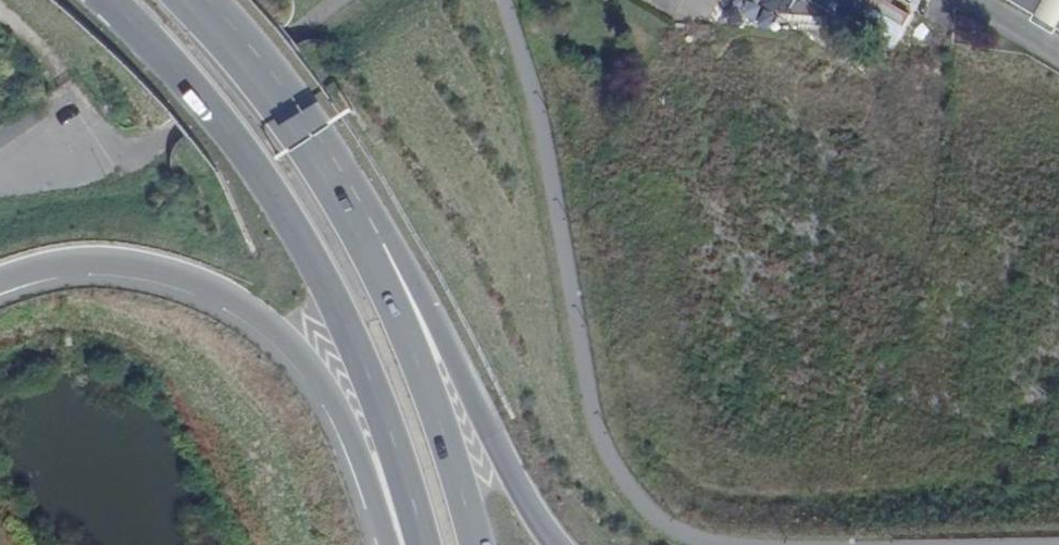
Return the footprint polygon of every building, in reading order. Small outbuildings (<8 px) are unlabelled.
[(780,9),(779,14),(782,18),(785,20),(791,21),(838,25),(840,17),(857,27),(867,10),(873,0),(786,0),(780,9)] [(867,10),(903,31),(912,15),(886,0),(873,0),(867,10)] [(1058,26),(1058,0),(1014,0),(1058,26)]
